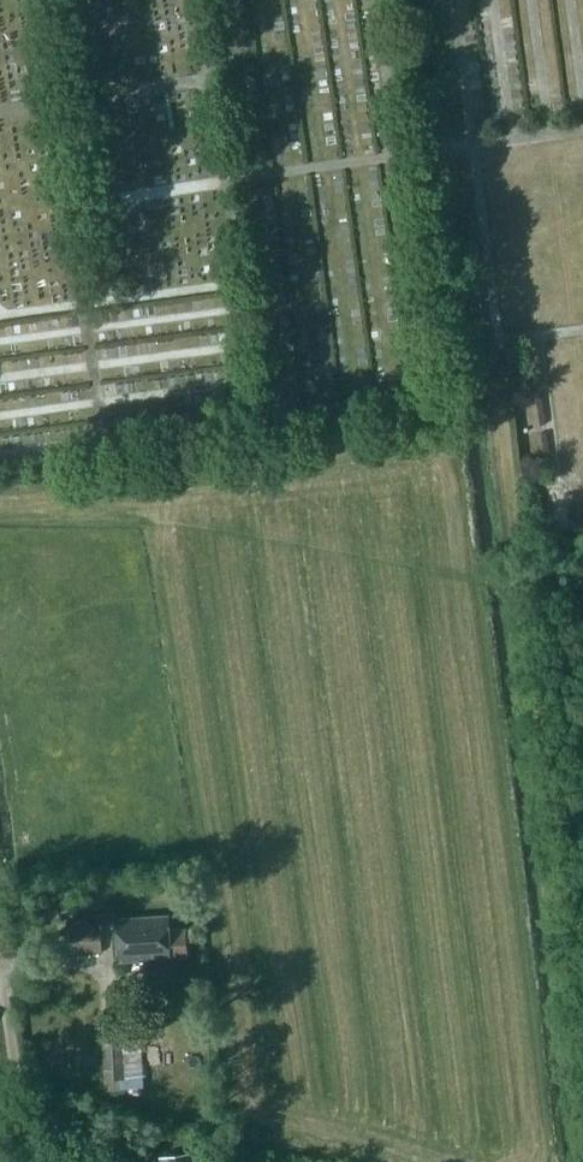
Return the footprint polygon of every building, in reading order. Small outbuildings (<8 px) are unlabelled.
[(116,962),(146,960),(147,968),(172,966),(171,959),(187,957),(185,927),(168,928),(166,906),(119,910),(123,950),(115,950),(116,962)] [(68,921),(68,953),(111,952),(111,930),(89,930),(89,921),(68,921)] [(102,1043),(106,1089),(126,1088),(122,1037),(103,1038),(103,1043),(102,1043)]
